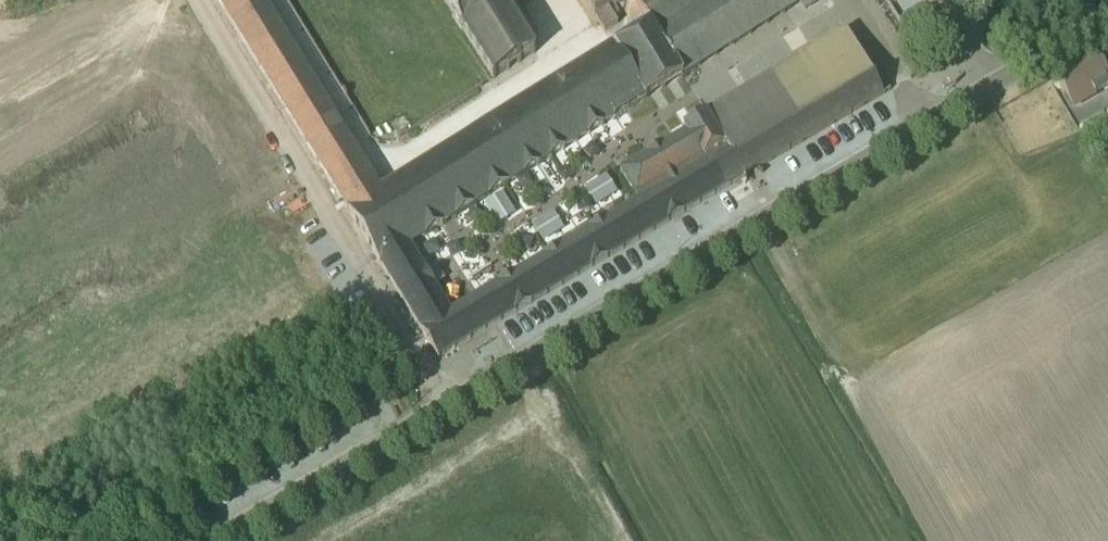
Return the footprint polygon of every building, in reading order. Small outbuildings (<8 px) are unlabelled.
[(634,3),(646,23),(378,189),(261,0),(216,0),(436,358),(743,176),(756,169),(881,94),(843,33),(842,31),(704,115),(680,129),(682,132),(618,171),(635,201),(450,310),(410,246),(597,131),(798,4),(803,12),(821,0),(638,0),(634,3)] [(492,83),(536,55),(504,3),(509,0),(441,0),(492,83)] [(603,33),(621,22),(611,8),(624,0),(582,0),(603,33)] [(911,35),(936,26),(929,7),(904,16),(911,35)] [(1053,78),(1055,81),(1072,110),(1107,89),(1107,79),(1094,54),(1053,78)]
